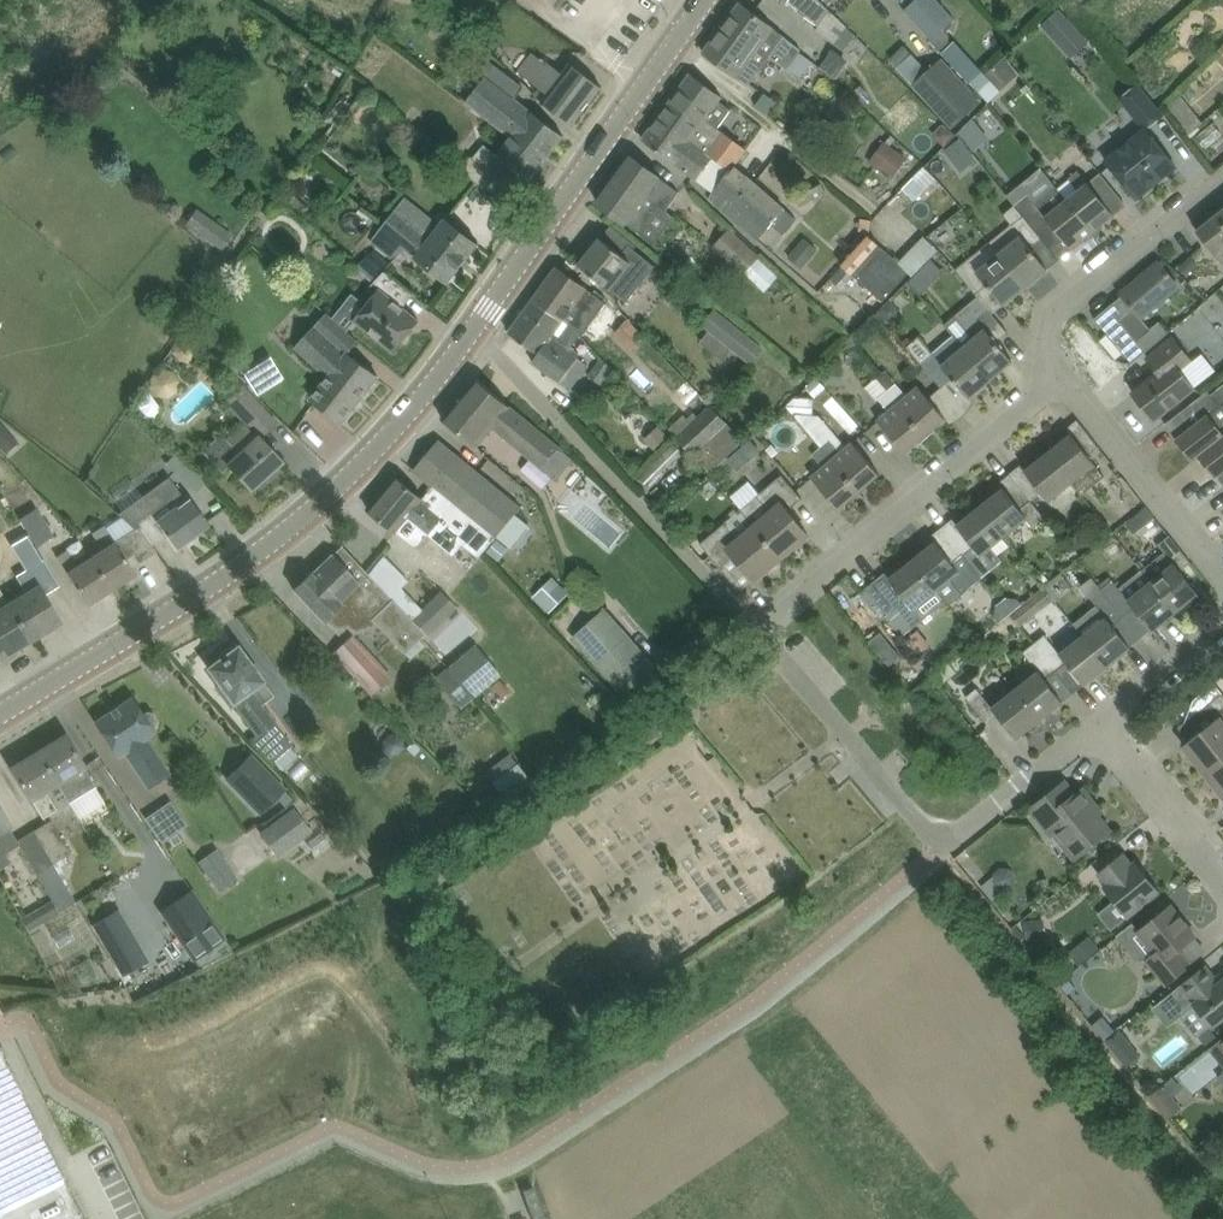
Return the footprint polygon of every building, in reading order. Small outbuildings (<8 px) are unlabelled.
[(819,26),(817,28),(842,47),(850,35),(844,31),(847,27),(820,0),(784,0),(819,26)] [(939,0),(917,0),(906,10),(933,40),(956,19),(939,0)] [(1079,10),(1088,0),(1067,0),(1079,10)] [(813,61),(801,52),(802,50),(788,40),(789,38),(742,2),(705,52),(748,86),(770,57),(787,70),(789,68),(800,77),(813,61)] [(1060,7),(1042,24),(1051,34),(1069,17),(1060,7)] [(575,123),(581,115),(603,86),(573,63),(565,73),(543,57),(542,59),(534,53),(523,67),(553,89),(545,100),(575,123)] [(899,66),(898,66),(915,85),(930,71),(913,53),(899,66)] [(971,57),(958,68),(972,83),(985,71),(971,57)] [(1006,57),(975,85),(987,99),(1017,71),(1006,57)] [(930,71),(915,85),(953,127),(982,100),(944,58),(930,71)] [(565,136),(518,100),(527,88),(494,61),(484,74),(489,78),(471,101),(514,134),(546,159),(563,137),(564,137),(565,136)] [(692,73),(670,103),(697,123),(704,115),(719,128),(733,109),(720,100),(723,96),(692,73)] [(1143,130),(1107,160),(1138,198),(1177,166),(1148,129),(1165,115),(1139,83),(1120,98),(1145,129),(1143,130)] [(1180,92),(1167,105),(1190,133),(1204,122),(1180,92)] [(340,125),(354,105),(343,97),(329,117),(336,122),(340,125)] [(66,111),(57,99),(46,108),(55,120),(66,111)] [(670,103),(644,139),(698,179),(714,159),(702,150),(719,128),(704,115),(697,123),(670,103)] [(184,134),(195,123),(184,113),(173,125),(184,134)] [(977,121),(962,134),(972,147),(987,135),(977,121)] [(944,125),(938,130),(939,138),(945,144),(954,134),(944,125)] [(702,150),(714,159),(731,171),(736,165),(748,149),(719,128),(702,150)] [(462,170),(488,190),(497,178),(504,183),(516,168),(531,180),(532,178),(546,159),(514,134),(498,154),(486,144),(476,157),(474,155),(462,170)] [(961,138),(945,150),(954,161),(970,149),(961,138)] [(908,157),(892,145),(891,144),(876,166),(893,178),(908,157)] [(675,217),(666,211),(681,191),(632,156),(599,201),(656,243),(675,217)] [(760,240),(773,224),(785,235),(798,219),(786,209),(786,208),(736,165),(731,171),(710,197),(760,240)] [(1071,179),(1061,187),(1099,232),(1105,227),(1103,225),(1116,215),(1080,171),(1071,179)] [(928,183),(919,174),(906,187),(915,196),(928,183)] [(801,206),(826,192),(818,177),(793,191),(801,206)] [(1029,193),(1015,204),(1044,240),(1057,229),(1059,231),(1073,249),(1075,248),(1083,241),(1086,239),(1087,241),(1099,232),(1061,187),(1059,188),(1056,185),(1036,201),(1029,193)] [(480,244),(446,217),(440,224),(407,198),(395,214),(394,213),(371,243),(395,262),(406,249),(414,255),(450,283),(451,281),(478,246),(479,246),(480,244)] [(1022,236),(1000,253),(1027,286),(1049,269),(1035,250),(1033,248),(1044,240),(1015,204),(1004,214),(1012,224),(1022,236)] [(185,225),(223,251),(235,234),(197,209),(185,225)] [(1198,231),(1222,261),(1222,218),(1219,214),(1198,231)] [(860,231),(865,231),(866,231),(872,232),(873,219),(861,218),(860,231)] [(762,256),(731,228),(714,246),(745,274),(762,256)] [(871,235),(844,265),(844,266),(858,278),(885,248),(871,235)] [(628,302),(657,265),(631,244),(623,254),(602,237),(581,264),(628,302)] [(791,256),(803,267),(814,254),(802,244),(791,256)] [(885,248),(858,278),(884,301),(911,271),(885,248)] [(969,259),(957,269),(965,279),(975,292),(976,293),(988,284),(989,285),(1005,304),(1027,286),(1000,253),(978,271),(969,259)] [(1193,257),(1181,266),(1187,274),(1199,264),(1193,257)] [(1124,295),(1096,318),(1109,333),(1102,339),(1118,358),(1124,352),(1133,363),(1170,332),(1161,321),(1152,329),(1142,317),(1143,317),(1179,286),(1160,262),(1156,265),(1122,293),(1124,295)] [(607,303),(582,285),(583,284),(558,266),(539,293),(563,310),(558,318),(581,335),(582,334),(584,335),(607,303)] [(844,267),(832,279),(843,289),(854,277),(844,267)] [(402,283),(386,270),(376,280),(374,282),(381,288),(357,319),(396,351),(414,328),(410,325),(417,317),(391,296),(402,283)] [(572,389),(585,371),(590,364),(580,357),(582,353),(573,347),(581,335),(558,318),(563,310),(539,293),(510,332),(539,354),(534,361),(572,389)] [(979,296),(957,315),(976,338),(965,346),(992,379),(1014,360),(998,340),(1009,331),(994,313),(990,308),(979,296)] [(894,300),(881,310),(891,322),(899,316),(900,306),(894,300)] [(752,364),(765,347),(716,308),(703,325),(710,330),(702,342),(725,360),(733,349),(752,364)] [(380,376),(345,349),(354,337),(326,312),(297,345),(328,373),(310,396),(344,422),(380,376)] [(615,333),(631,351),(646,337),(629,320),(615,333)] [(935,353),(923,363),(943,387),(944,388),(955,379),(971,397),(972,397),(992,379),(965,346),(956,335),(935,353)] [(1157,374),(1134,392),(1155,419),(1193,389),(1181,373),(1195,363),(1174,337),(1149,358),(1150,359),(1151,358),(1161,371),(1157,374)] [(828,369),(827,384),(844,385),(845,371),(845,366),(828,365),(828,369)] [(886,370),(877,378),(888,391),(890,393),(891,392),(927,435),(927,434),(947,417),(921,387),(910,396),(900,384),(899,385),(886,370)] [(576,460),(513,407),(478,378),(444,418),(476,447),(491,428),(558,482),(561,478),(576,460)] [(283,461),(267,443),(261,437),(277,422),(242,384),(225,401),(243,421),(226,438),(221,433),(203,450),(222,471),(229,465),(251,490),(265,477),(268,481),(281,469),(278,466),(283,461)] [(1178,439),(1195,460),(1200,456),(1201,456),(1222,438),(1222,387),(1219,391),(1196,409),(1203,418),(1178,439)] [(892,411),(880,421),(906,452),(926,435),(927,435),(891,392),(890,393),(888,391),(881,397),(882,399),(892,411)] [(795,397),(788,405),(794,413),(815,414),(815,398),(795,397)] [(588,421),(599,411),(592,403),(581,412),(588,421)] [(745,441),(710,405),(676,437),(711,473),(745,441)] [(815,414),(794,413),(795,414),(811,433),(822,446),(824,448),(828,452),(861,491),(861,490),(881,473),(854,442),(847,447),(842,452),(832,439),(837,434),(825,421),(820,415),(815,414)] [(1060,444),(1047,454),(1071,483),(1073,482),(1083,494),(1105,477),(1095,464),(1095,465),(1088,456),(1100,446),(1079,419),(1075,422),(1068,428),(1072,434),(1068,437),(1060,444)] [(12,434),(1,422),(0,422),(0,446),(12,434)] [(656,449),(670,435),(660,424),(645,438),(656,449)] [(1201,456),(1216,476),(1218,475),(1222,471),(1222,438),(1201,456)] [(752,439),(740,449),(751,460),(762,450),(752,439)] [(449,498),(481,526),(496,539),(521,508),(440,440),(431,450),(428,448),(421,456),(424,459),(415,469),(443,494),(449,498)] [(640,477),(648,486),(683,452),(674,443),(640,477)] [(774,456),(780,451),(773,443),(767,449),(774,456)] [(825,467),(813,476),(840,508),(860,491),(861,491),(828,452),(824,448),(822,446),(814,453),(815,455),(825,467)] [(1022,464),(1011,473),(1033,500),(1043,492),(1050,500),(1071,483),(1047,454),(1027,470),(1022,464)] [(199,475),(183,461),(175,470),(190,484),(199,475)] [(997,494),(981,506),(1005,536),(1027,519),(1027,518),(1035,528),(1046,520),(1048,519),(1033,500),(1011,473),(1000,482),(1004,488),(997,494)] [(761,493),(743,508),(745,510),(759,526),(784,556),(787,553),(790,553),(795,548),(796,546),(809,534),(791,512),(789,511),(804,498),(783,474),(761,493)] [(438,511),(396,475),(395,477),(371,507),(370,507),(369,508),(387,524),(393,528),(394,527),(400,532),(410,520),(425,533),(426,531),(450,551),(455,556),(465,544),(481,558),(486,552),(496,539),(449,498),(438,511)] [(125,509),(153,545),(168,535),(177,547),(209,524),(191,499),(188,501),(179,489),(178,490),(169,477),(125,509)] [(745,506),(761,490),(749,479),(734,495),(745,506)] [(954,518),(943,527),(965,554),(975,546),(982,554),(1005,536),(981,506),(964,519),(959,524),(954,518)] [(20,518),(36,546),(54,535),(37,507),(20,518)] [(664,518),(676,531),(688,520),(676,508),(664,518)] [(726,522),(702,543),(722,567),(736,555),(755,578),(756,579),(770,568),(773,567),(778,563),(779,560),(784,556),(759,526),(745,510),(743,508),(726,522)] [(87,558),(109,591),(136,574),(126,559),(134,554),(140,562),(157,551),(153,545),(125,509),(119,513),(135,528),(115,541),(105,525),(93,533),(103,548),(87,558)] [(929,548),(912,561),(936,592),(939,590),(948,601),(950,604),(963,594),(983,577),(965,554),(943,527),(932,536),(937,542),(929,548)] [(1088,532),(1071,538),(1075,550),(1092,544),(1088,532)] [(1165,553),(1143,570),(1152,581),(1177,612),(1200,593),(1182,570),(1183,570),(1193,562),(1171,535),(1160,543),(1167,552),(1165,553)] [(499,539),(489,551),(500,560),(510,548),(499,539)] [(427,633),(376,580),(343,544),(341,545),(342,546),(332,555),(332,554),(330,556),(331,557),(312,574),(312,573),(294,590),(324,621),(325,621),(338,635),(347,627),(354,634),(379,627),(404,654),(427,633)] [(56,557),(88,604),(109,591),(87,558),(76,565),(66,551),(56,557)] [(0,586),(0,589),(30,640),(61,621),(45,595),(60,586),(43,559),(17,576),(26,591),(17,597),(7,582),(0,586)] [(876,581),(868,588),(885,609),(889,615),(887,617),(903,637),(912,630),(933,613),(948,601),(939,590),(936,592),(912,561),(891,578),(887,572),(875,581),(876,581)] [(1114,581),(1105,588),(1125,615),(1142,637),(1153,629),(1154,630),(1177,612),(1152,581),(1143,570),(1120,588),(1114,581)] [(536,595),(552,611),(570,594),(554,577),(536,595)] [(1045,587),(1011,614),(1021,627),(1022,626),(1037,614),(1055,600),(1053,598),(1045,587)] [(1098,606),(1075,623),(1084,635),(1086,633),(1110,665),(1132,647),(1131,646),(1114,623),(1125,615),(1105,588),(1103,590),(1095,596),(1092,598),(1098,606)] [(1,657),(30,640),(0,589),(0,656),(1,657)] [(1007,597),(1002,601),(1011,612),(1023,603),(1019,598),(1007,597)] [(1011,612),(1002,601),(997,605),(996,616),(996,617),(1000,621),(1011,612)] [(606,608),(602,611),(572,638),(624,696),(657,667),(606,608)] [(882,632),(871,641),(891,665),(902,655),(882,632)] [(1047,635),(1037,643),(1058,670),(1070,661),(1086,684),(1110,665),(1086,633),(1084,635),(1063,652),(1061,653),(1047,635)] [(392,678),(369,653),(353,636),(333,653),(373,695),(392,678)] [(1041,671),(1016,691),(1041,720),(1064,701),(1049,678),(1058,670),(1037,643),(1036,644),(1028,650),(1026,652),(1041,671)] [(292,745),(252,690),(264,682),(238,646),(237,646),(231,645),(220,653),(219,660),(209,667),(222,686),(216,690),(227,707),(233,703),(257,736),(251,740),(272,763),(292,745)] [(450,667),(474,697),(500,676),(476,646),(450,667)] [(459,709),(474,697),(450,667),(435,679),(459,709)] [(492,685),(502,698),(510,692),(500,679),(492,685)] [(1186,745),(1189,750),(1188,754),(1192,759),(1197,759),(1206,771),(1222,758),(1222,691),(1216,683),(1195,699),(1203,708),(1214,723),(1186,745)] [(979,688),(967,697),(989,724),(1000,715),(1009,726),(1018,738),(1041,720),(1016,691),(995,708),(979,688)] [(150,715),(146,718),(132,697),(96,721),(120,757),(125,754),(146,787),(171,772),(150,740),(157,735),(155,732),(159,729),(161,724),(155,716),(150,715)] [(399,754),(405,747),(405,738),(398,733),(390,733),(383,740),(384,748),(391,754),(399,754)] [(87,768),(66,734),(38,752),(58,784),(69,802),(96,788),(85,769),(87,768)] [(290,747),(275,760),(282,767),(284,769),(298,756),(290,747)] [(58,784),(38,752),(11,767),(30,800),(32,799),(43,818),(55,811),(44,791),(58,784)] [(286,789),(251,753),(225,778),(260,815),(277,798),(285,790),(286,789)] [(1206,771),(1219,787),(1218,791),(1222,796),(1222,758),(1206,771)] [(516,763),(493,780),(507,799),(532,781),(518,762),(516,763)] [(1056,830),(1077,858),(1112,830),(1092,804),(1095,801),(1084,787),(1077,794),(1066,780),(1031,808),(1051,833),(1056,830)] [(285,790),(277,798),(285,806),(293,798),(285,790)] [(162,838),(186,821),(171,799),(146,816),(162,838)] [(11,863),(5,853),(20,845),(11,830),(12,829),(0,807),(0,869),(11,863)] [(262,832),(279,855),(310,832),(293,809),(262,832)] [(52,820),(30,832),(73,904),(75,903),(52,865),(72,853),(52,820)] [(17,840),(60,911),(73,904),(30,832),(17,840)] [(216,849),(198,862),(220,892),(238,879),(216,849)] [(1133,864),(1124,852),(1099,872),(1110,885),(1134,913),(1161,891),(1137,861),(1133,864)] [(235,951),(193,891),(164,911),(202,968),(235,951)] [(59,913),(51,900),(22,918),(29,931),(59,913)] [(1193,965),(1180,949),(1197,935),(1173,905),(1141,930),(1134,922),(1118,935),(1137,959),(1146,959),(1167,986),(1193,965)] [(124,927),(114,911),(94,923),(104,940),(124,927)] [(1029,939),(1049,936),(1046,918),(1026,922),(1029,939)] [(144,960),(138,950),(117,962),(123,973),(144,960)] [(1181,984),(1197,1004),(1181,1017),(1197,1037),(1198,1036),(1210,1026),(1213,1024),(1214,1026),(1222,1019),(1222,980),(1220,982),(1206,965),(1181,984)] [(1060,983),(1069,994),(1077,987),(1068,976),(1060,983)] [(1210,1026),(1198,1036),(1206,1045),(1218,1036),(1210,1026)] [(1127,1036),(1120,1028),(1107,1039),(1117,1051),(1126,1045),(1127,1036)] [(1210,1048),(1222,1065),(1222,1038),(1210,1048)] [(2,1044),(0,1044),(0,1218),(87,1218),(88,1218),(2,1044)] [(1164,1084),(1152,1094),(1151,1095),(1169,1118),(1170,1117),(1182,1107),(1174,1097),(1164,1084)]
